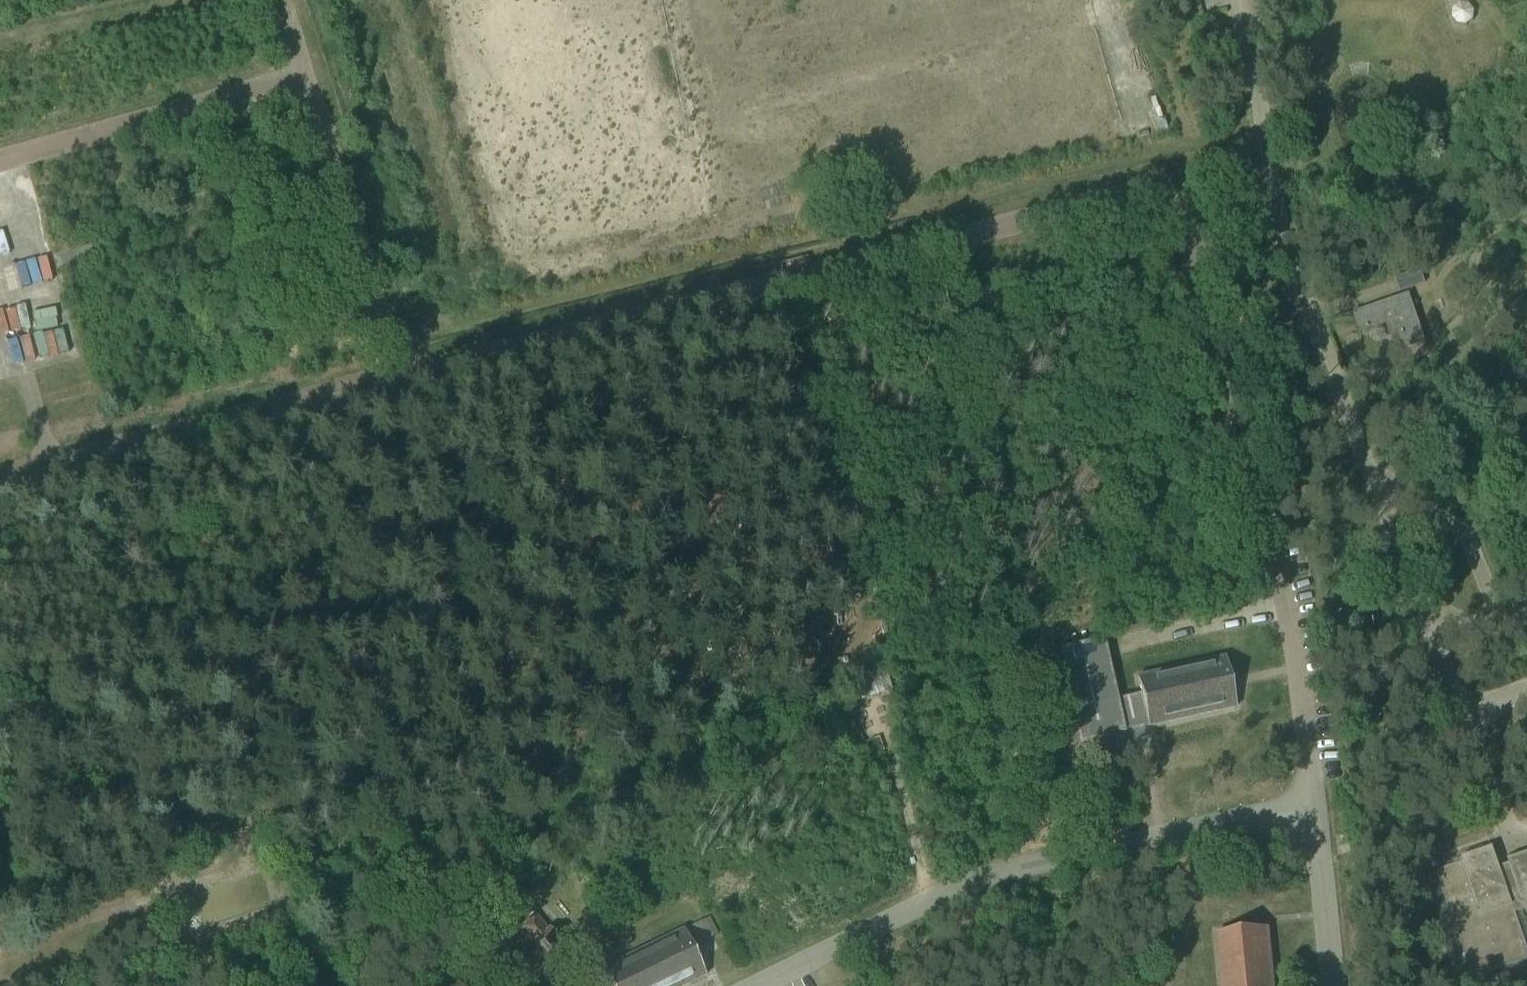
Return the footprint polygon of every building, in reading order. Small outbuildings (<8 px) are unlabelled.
[(1419,275),(1408,278),(1413,292),(1423,289),(1419,275)] [(1426,341),(1410,292),(1353,312),(1360,333),(1387,324),(1396,351),(1426,341)] [(1149,728),(1236,708),(1225,659),(1137,678),(1141,695),(1118,700),(1105,640),(1060,649),(1081,743),(1126,733),(1125,731),(1133,730),(1135,738),(1142,736),(1141,728),(1148,726),(1149,728)] [(1509,858),(1510,862),(1500,866),(1493,846),(1462,856),(1464,861),(1437,870),(1474,977),(1526,959),(1526,943),(1516,912),(1526,909),(1526,911),(1526,852),(1509,858)] [(540,921),(535,916),(520,929),(532,944),(489,980),(495,985),(531,985),(570,954),(570,953),(574,949),(555,927),(551,931),(550,929),(548,931),(540,921)] [(1256,930),(1218,934),(1223,985),(1274,985),(1269,929),(1256,930)] [(694,952),(683,931),(603,970),(610,985),(687,985),(706,977),(694,952)] [(337,976),(325,985),(345,985),(337,976)]
